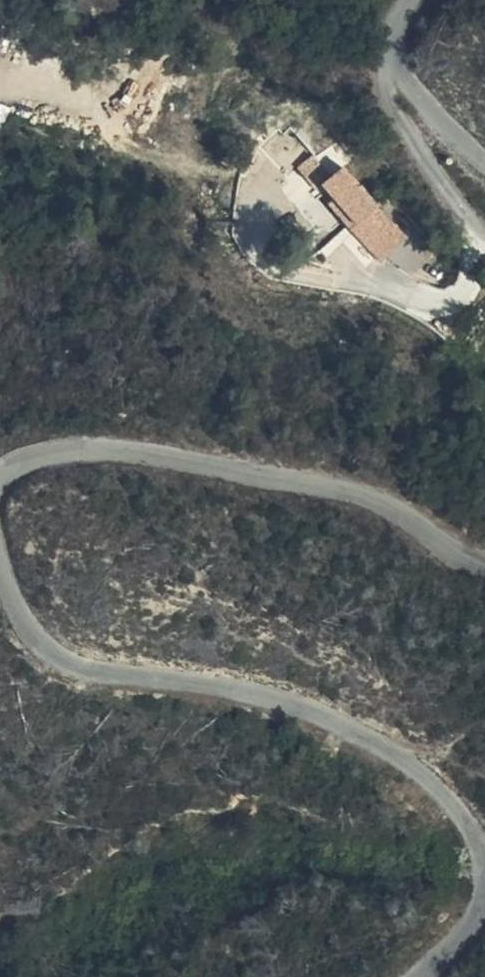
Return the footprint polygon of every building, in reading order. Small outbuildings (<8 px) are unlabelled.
[(315,185),(348,229),(364,219),(374,211),(341,166),(315,185)] [(364,219),(348,229),(344,231),(368,267),(389,253),(364,219)]
